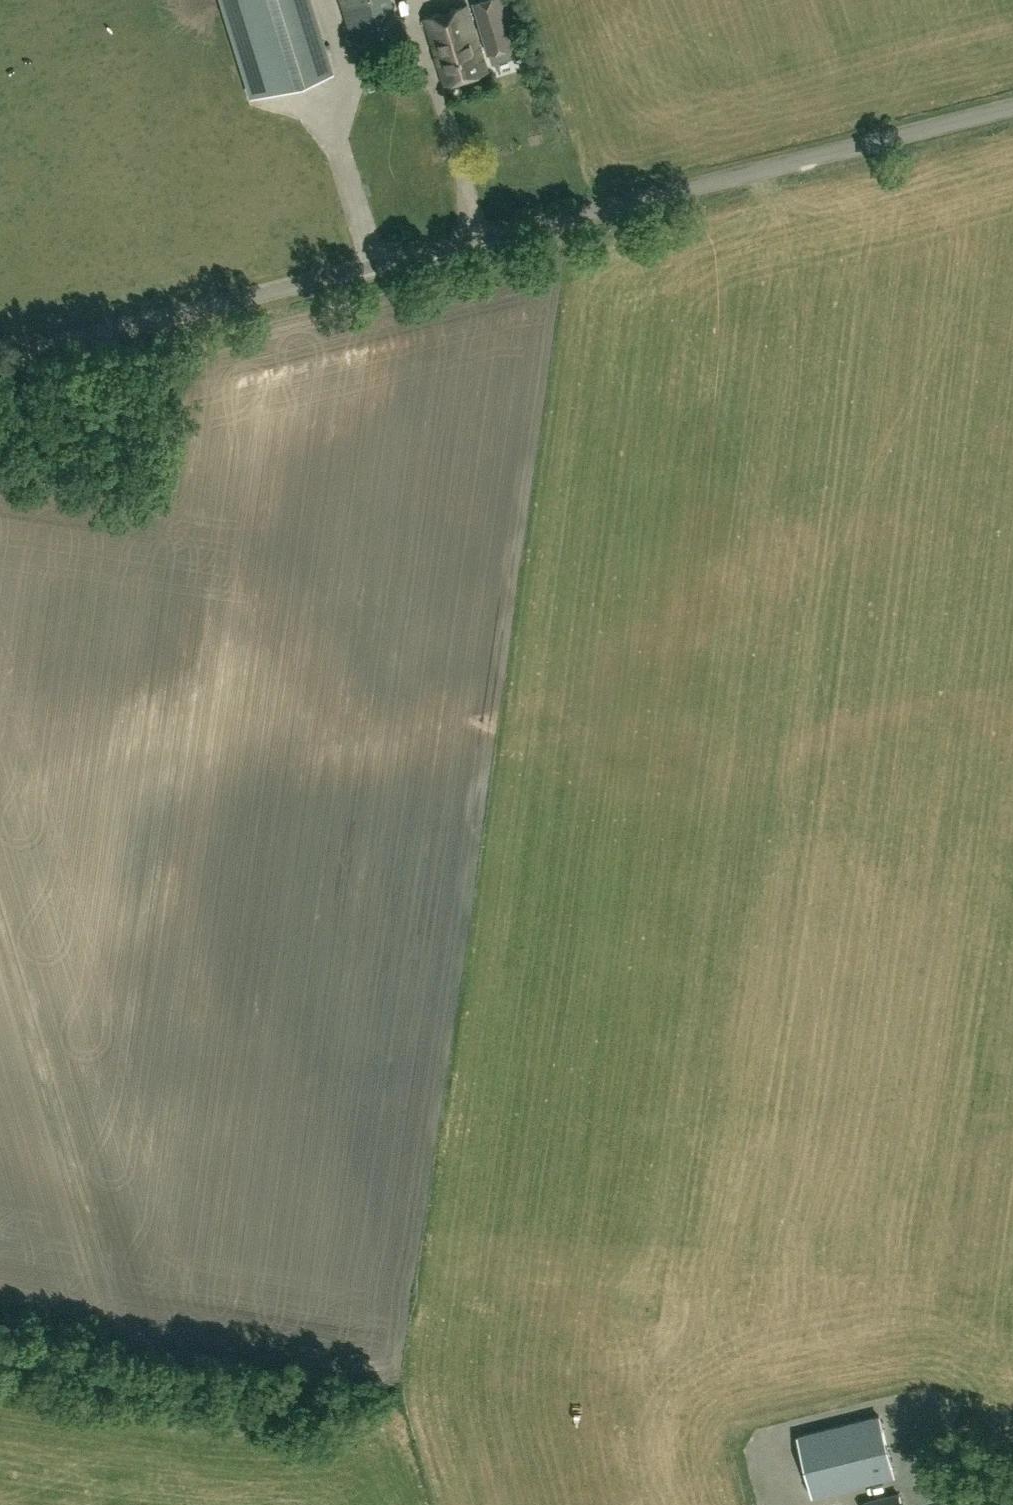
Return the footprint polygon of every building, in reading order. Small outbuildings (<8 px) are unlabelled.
[(312,0),(226,0),(255,95),(334,69),(312,0)] [(405,47),(391,0),(342,0),(362,60),(405,47)] [(501,0),(480,0),(476,1),(488,39),(484,40),(488,53),(517,45),(513,32),(511,33),(501,0)] [(444,83),(488,70),(469,3),(425,16),(444,83)] [(893,1474),(878,1416),(797,1436),(811,1494),(893,1474)] [(898,1493),(863,1502),(864,1504),(900,1504),(898,1493)]
